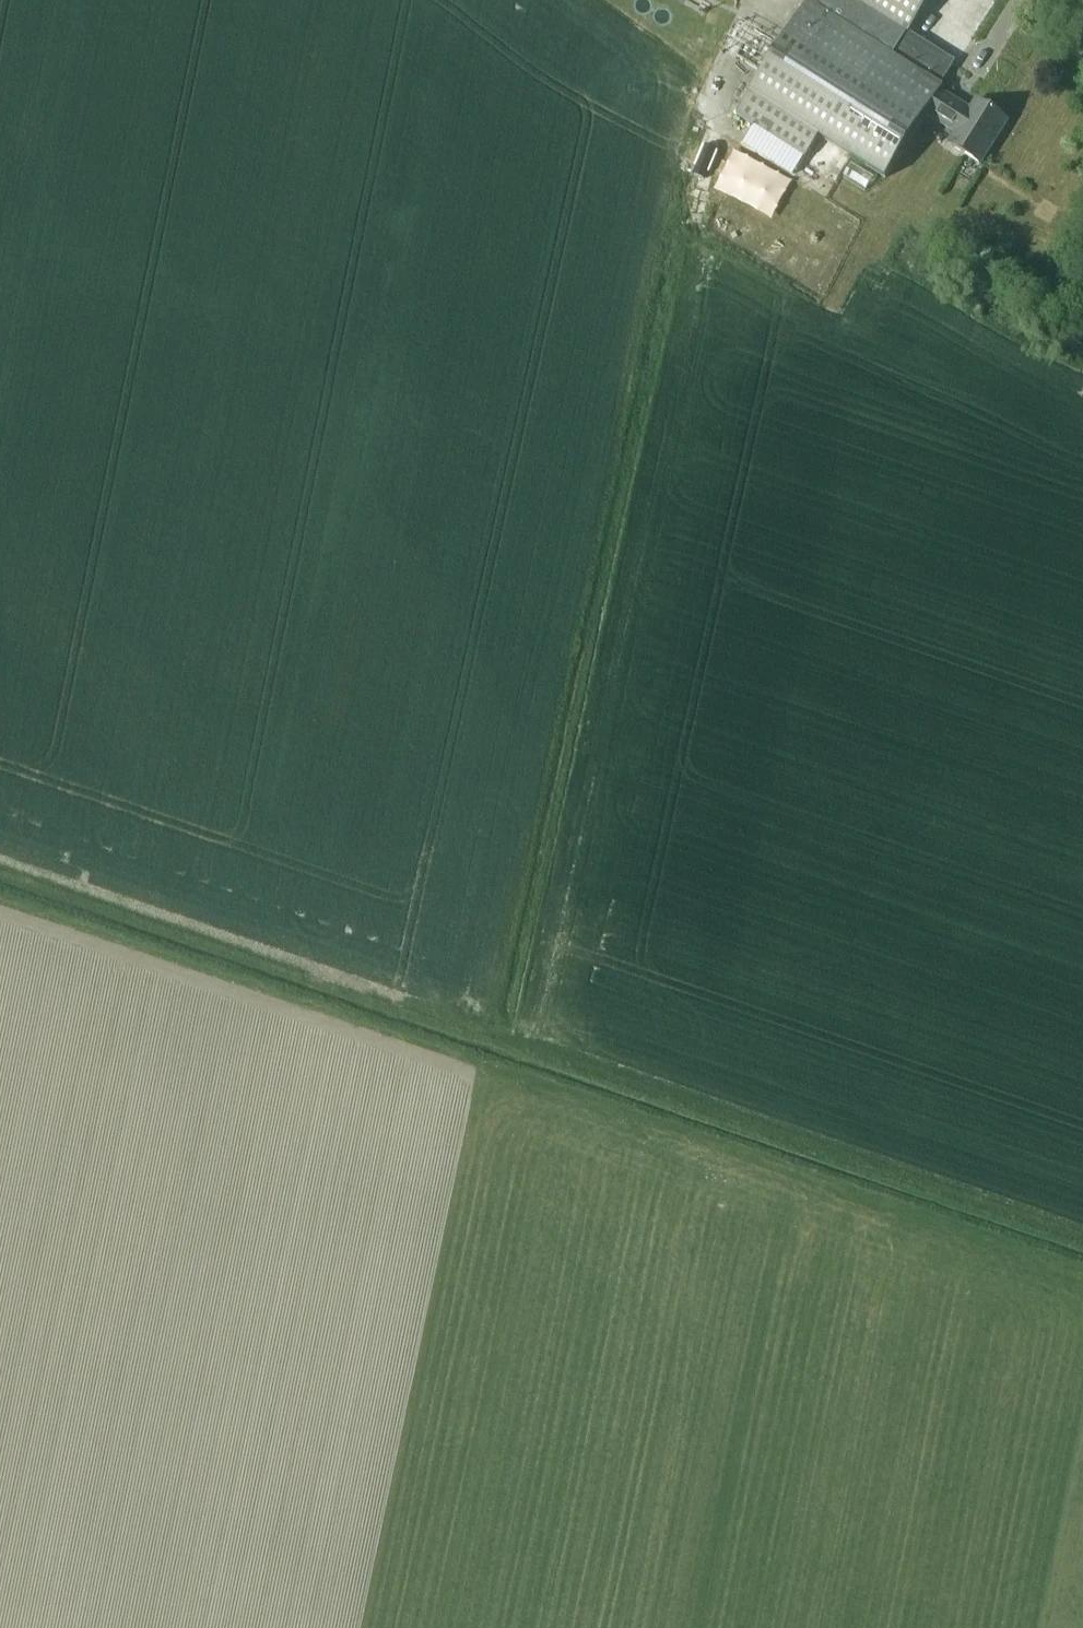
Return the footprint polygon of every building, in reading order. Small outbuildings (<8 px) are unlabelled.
[(804,157),(819,135),(883,177),(926,112),(956,133),(949,144),(980,165),(1009,122),(976,100),(971,108),(942,89),(944,86),(940,84),(955,62),(908,31),(906,32),(892,54),(812,0),(737,112),(804,157)] [(928,0),(812,0),(892,54),(906,32),(908,31),(928,0)]
